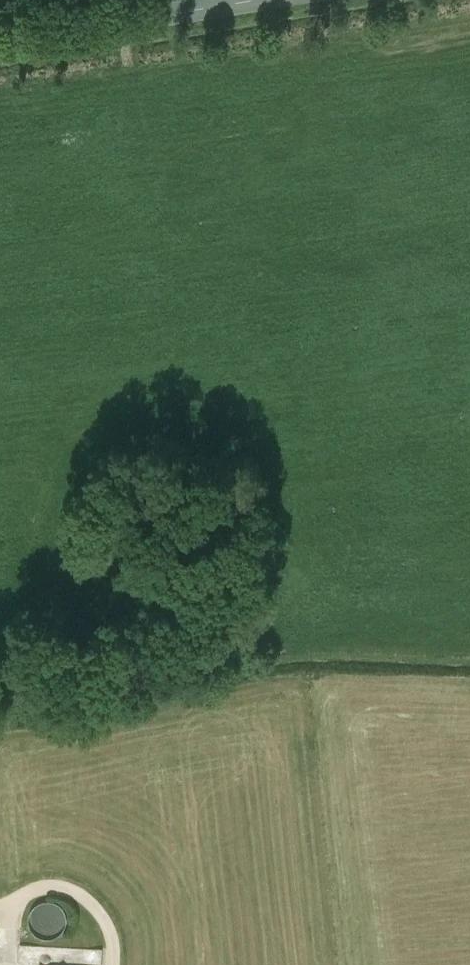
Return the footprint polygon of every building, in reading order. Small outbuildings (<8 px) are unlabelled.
[(50,901),(46,900),(42,901),(38,903),(34,905),(32,908),(30,910),(29,913),(28,916),(28,920),(28,922),(29,924),(29,927),(30,929),(32,931),(34,933),(37,936),(41,937),(44,938),(48,938),(52,937),(55,936),(58,935),(59,933),(61,931),(63,929),(65,925),(65,922),(66,919),(65,916),(64,913),(63,909),(61,907),(58,905),(56,903),(53,901),(50,901)]
